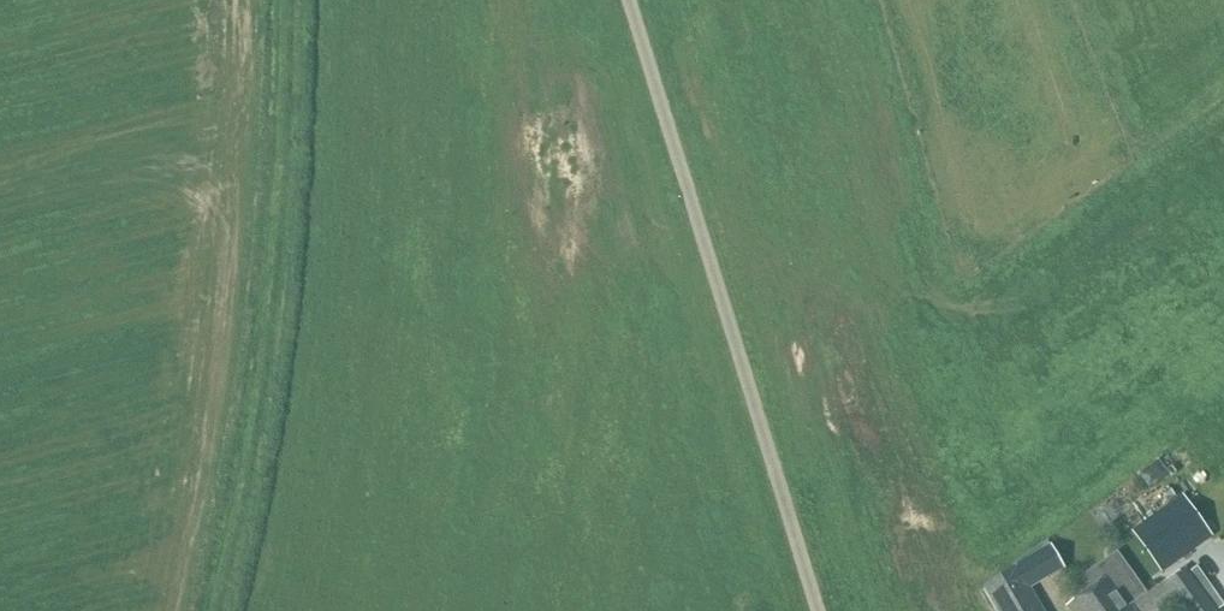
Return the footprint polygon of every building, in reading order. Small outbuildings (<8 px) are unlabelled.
[(1211,543),(1179,496),(1158,511),(1191,557),(1211,543)] [(1191,557),(1158,511),(1133,528),(1165,575),(1191,557)] [(985,586),(1000,610),(1045,610),(1030,584),(1064,565),(1052,543),(1018,563),(1020,566),(985,586)] [(1069,607),(1071,610),(1124,610),(1132,605),(1131,604),(1134,602),(1148,592),(1118,553),(1079,581),(1088,593),(1069,607)] [(1219,608),(1191,569),(1187,564),(1166,579),(1179,596),(1190,610),(1215,610),(1219,608)] [(1179,596),(1166,579),(1148,592),(1134,602),(1140,610),(1158,610),(1179,596)]
